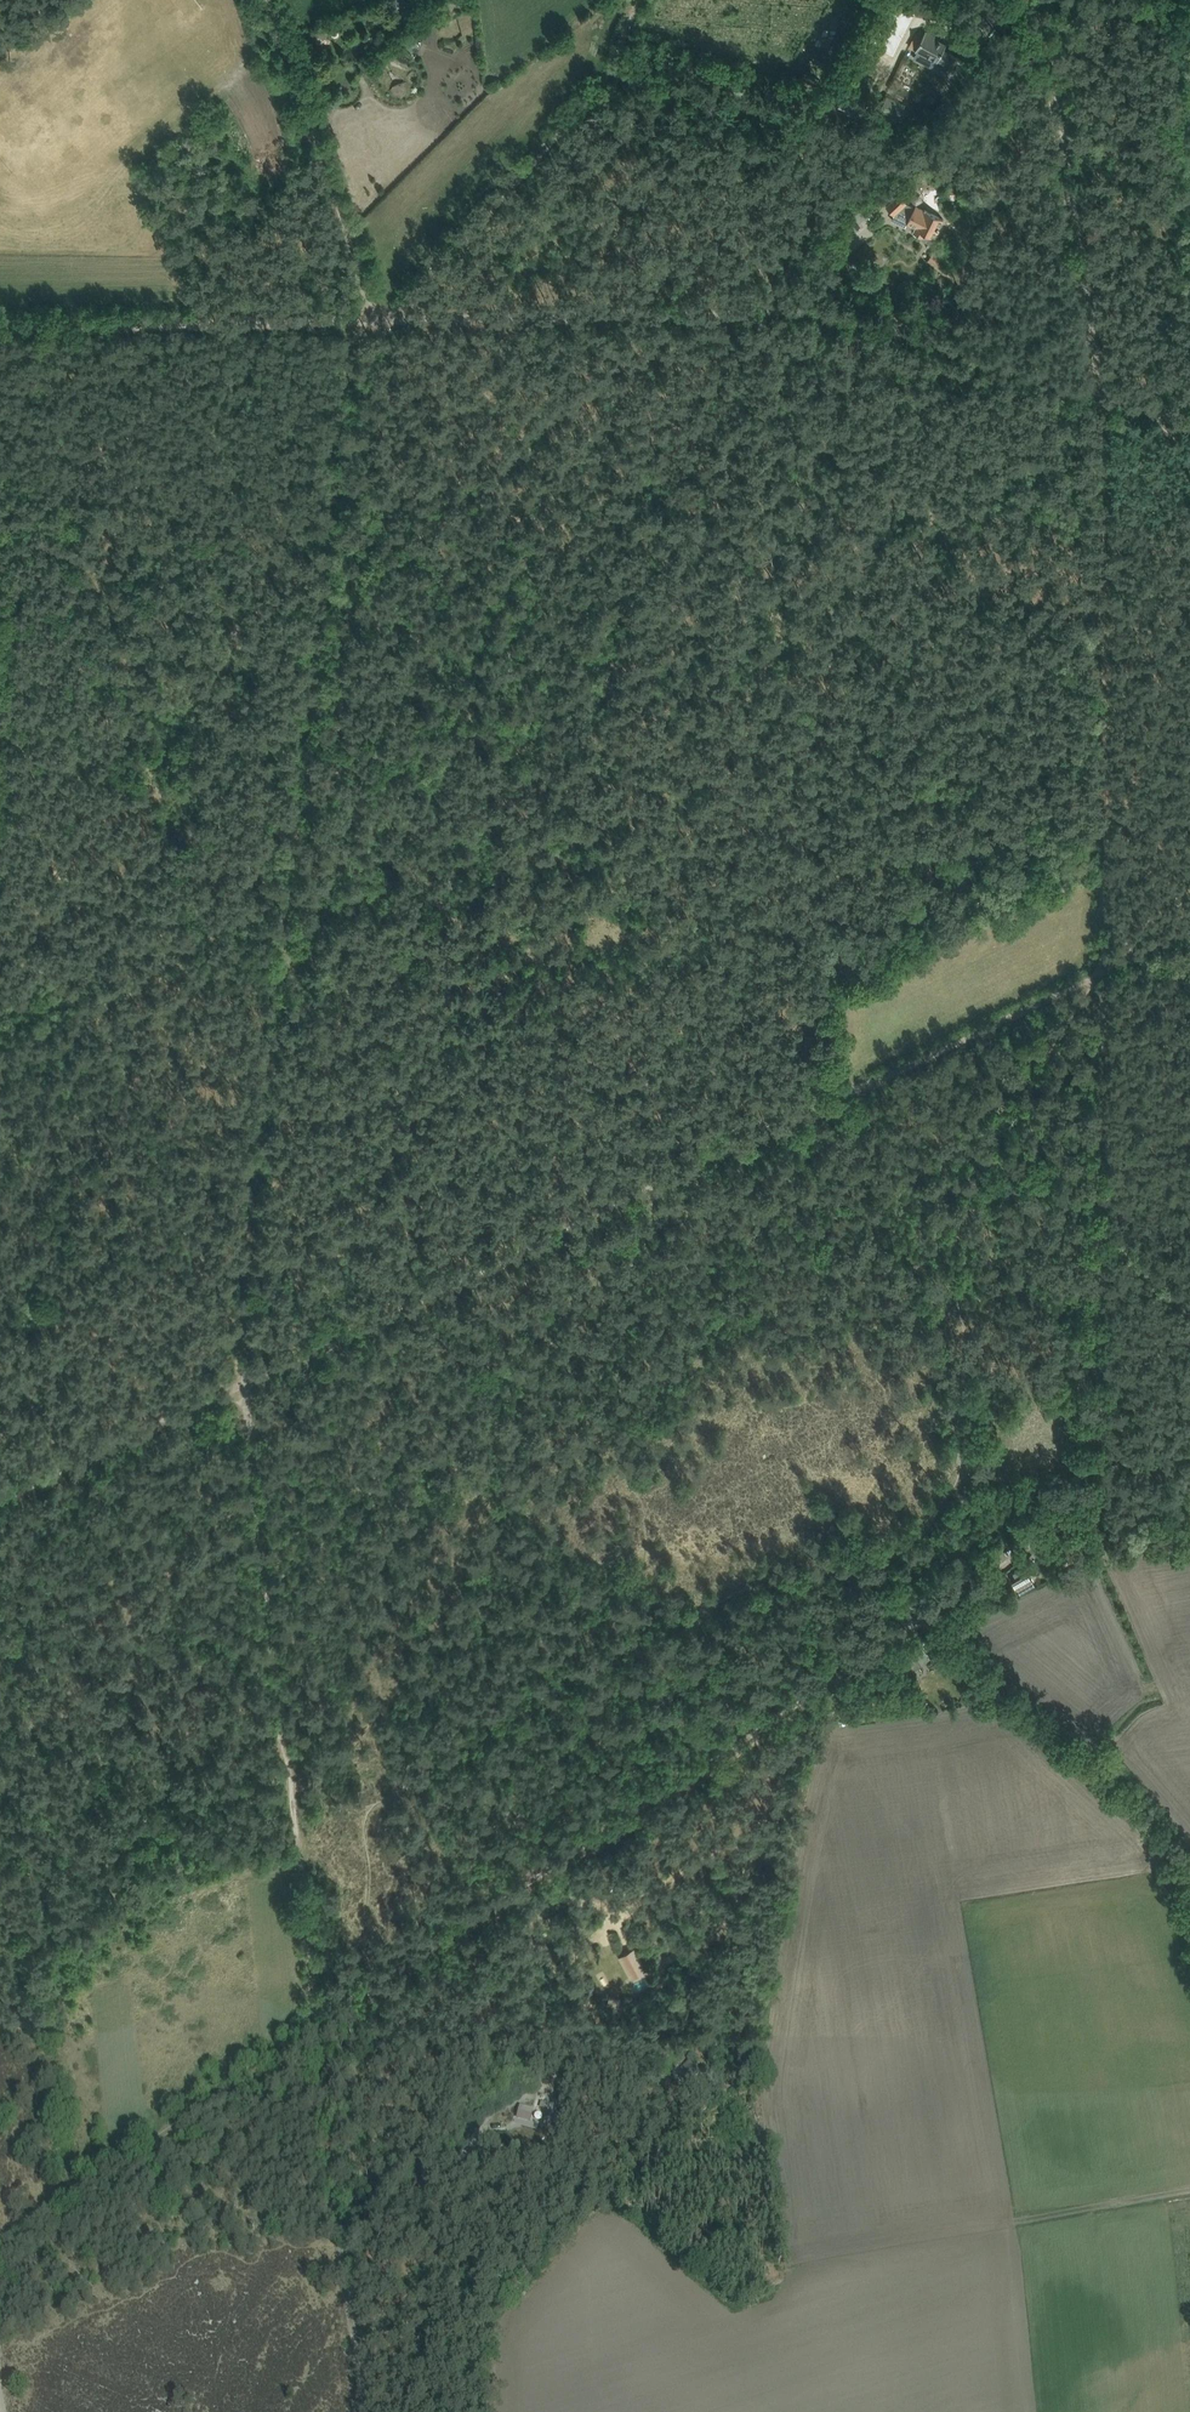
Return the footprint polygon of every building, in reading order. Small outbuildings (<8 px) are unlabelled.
[(915,14),(918,5),(906,0),(903,0),(900,8),(915,14)] [(896,47),(912,14),(893,5),(884,25),(889,27),(883,41),(875,37),(870,47),(891,57),(896,47)] [(320,33),(333,34),(334,28),(320,26),(320,33)] [(935,36),(926,31),(923,36),(915,33),(909,45),(916,49),(915,50),(917,51),(913,58),(932,67),(935,60),(937,61),(938,60),(944,64),(941,69),(950,73),(959,56),(950,52),(950,53),(943,49),(946,44),(934,38),(935,36)] [(804,72),(800,82),(815,88),(819,79),(804,72)] [(885,99),(876,118),(889,123),(892,117),(898,120),(904,108),(885,99)] [(891,179),(897,175),(894,171),(888,175),(891,179)] [(934,238),(944,219),(925,209),(924,210),(915,205),(915,207),(907,203),(898,194),(886,205),(894,215),(900,210),(910,216),(906,224),(915,228),(913,232),(924,237),(926,234),(934,238)] [(934,251),(928,261),(940,268),(946,258),(934,251)] [(870,267),(865,276),(878,282),(883,273),(870,267)] [(861,954),(848,965),(854,972),(866,961),(861,954)] [(1011,1578),(1016,1588),(1032,1579),(1024,1565),(1012,1572),(1015,1576),(1011,1578)] [(930,1658),(921,1645),(905,1655),(913,1669),(930,1658)] [(903,1690),(901,1680),(892,1682),(894,1692),(903,1690)] [(630,1968),(634,1976),(646,1969),(635,1948),(626,1953),(634,1966),(630,1968)] [(665,1975),(655,1980),(659,1987),(669,1982),(665,1975)] [(689,2061),(677,2074),(691,2086),(703,2074),(689,2061)] [(547,2110),(549,2104),(542,2102),(540,2108),(547,2110)] [(517,2118),(530,2122),(534,2109),(521,2105),(517,2118)]
